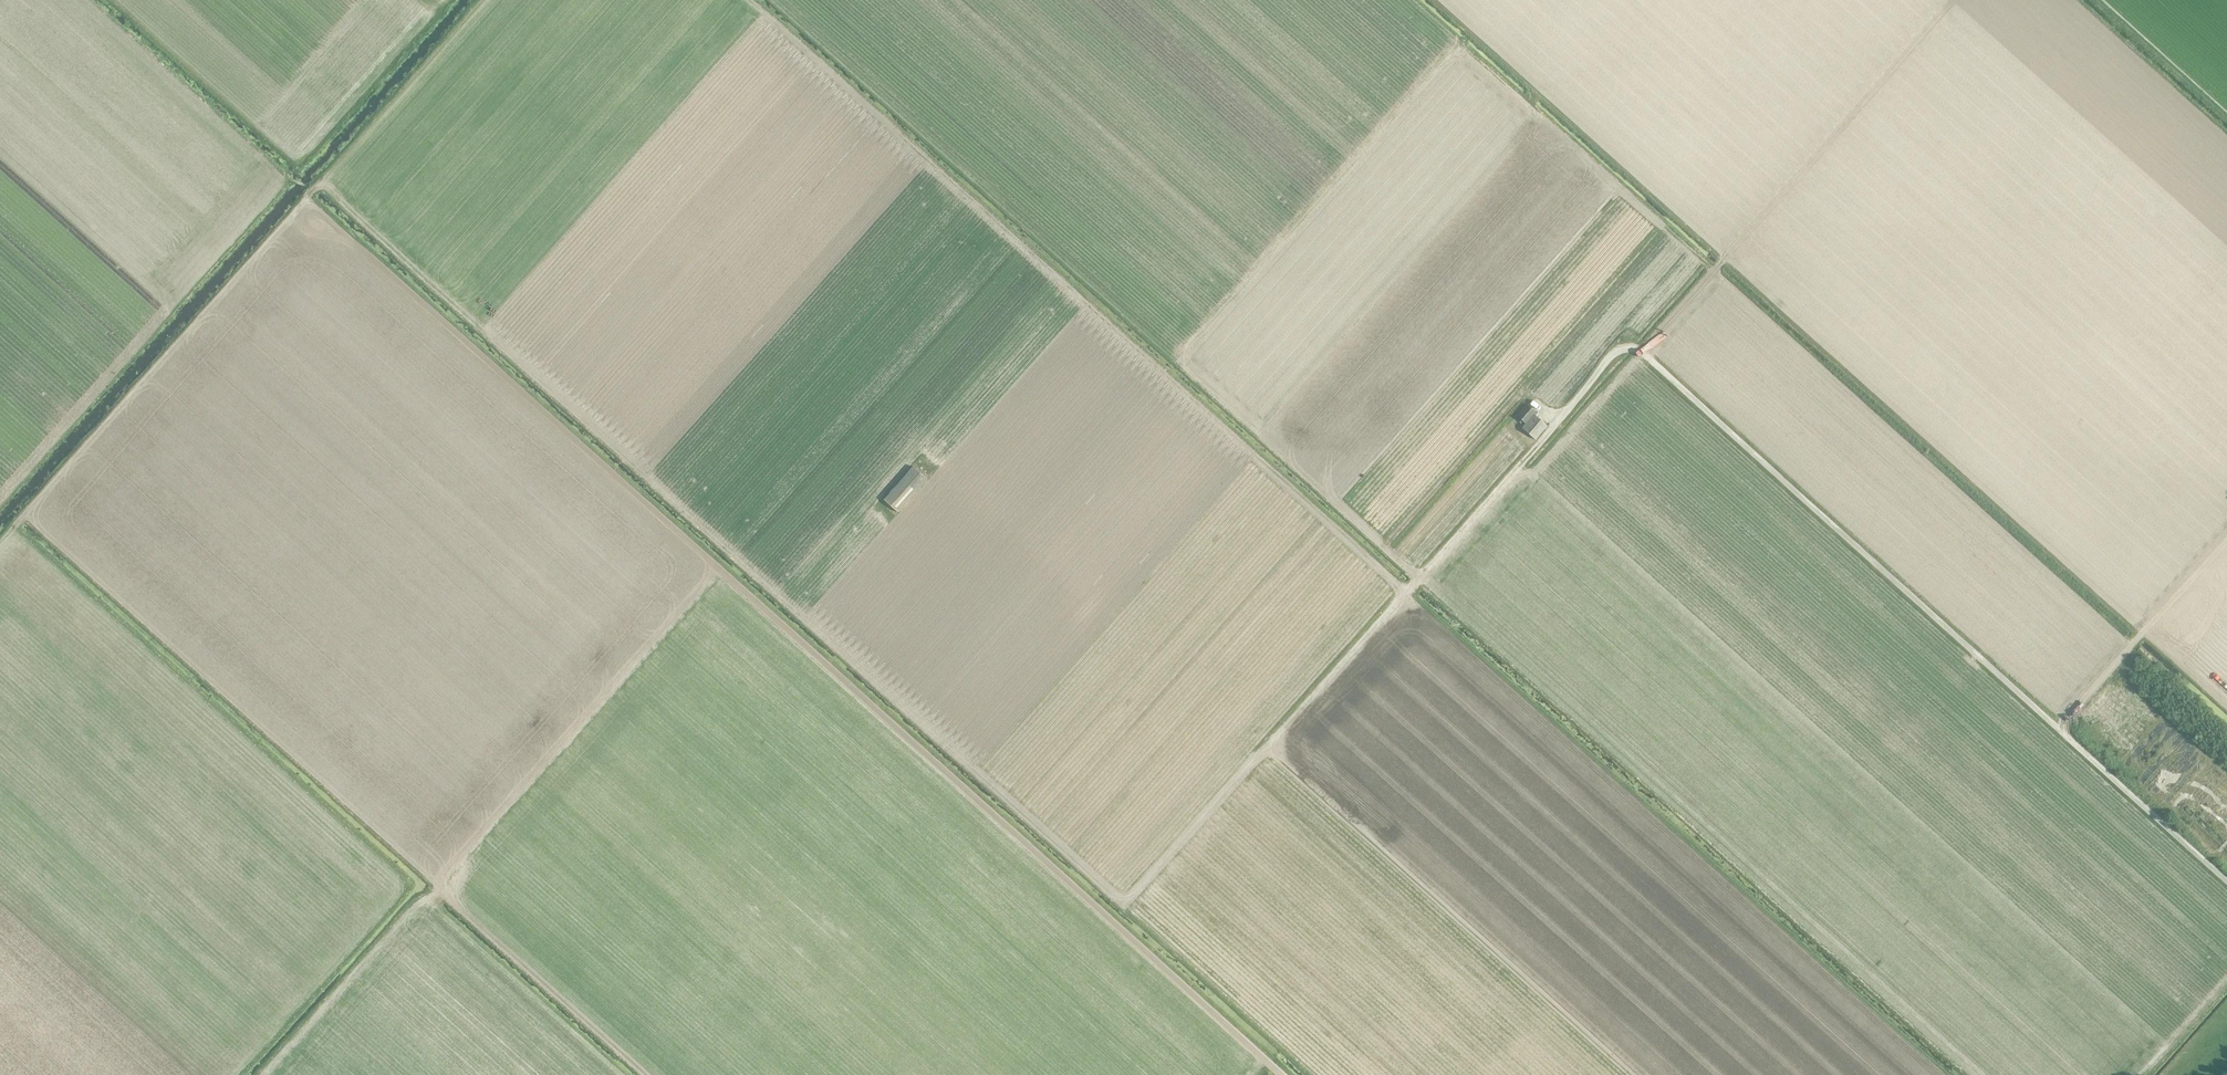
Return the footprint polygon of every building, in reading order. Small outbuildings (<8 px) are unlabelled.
[(1532,419),(1531,417),(1536,412),(1527,404),(1517,416),(1539,435),(1545,429),(1545,420),(1532,419)] [(937,467),(931,462),(926,467),(933,472),(937,467)] [(898,512),(928,479),(913,466),(884,499),(898,512)] [(1090,626),(1101,614),(1090,604),(1079,617),(1090,626)]
